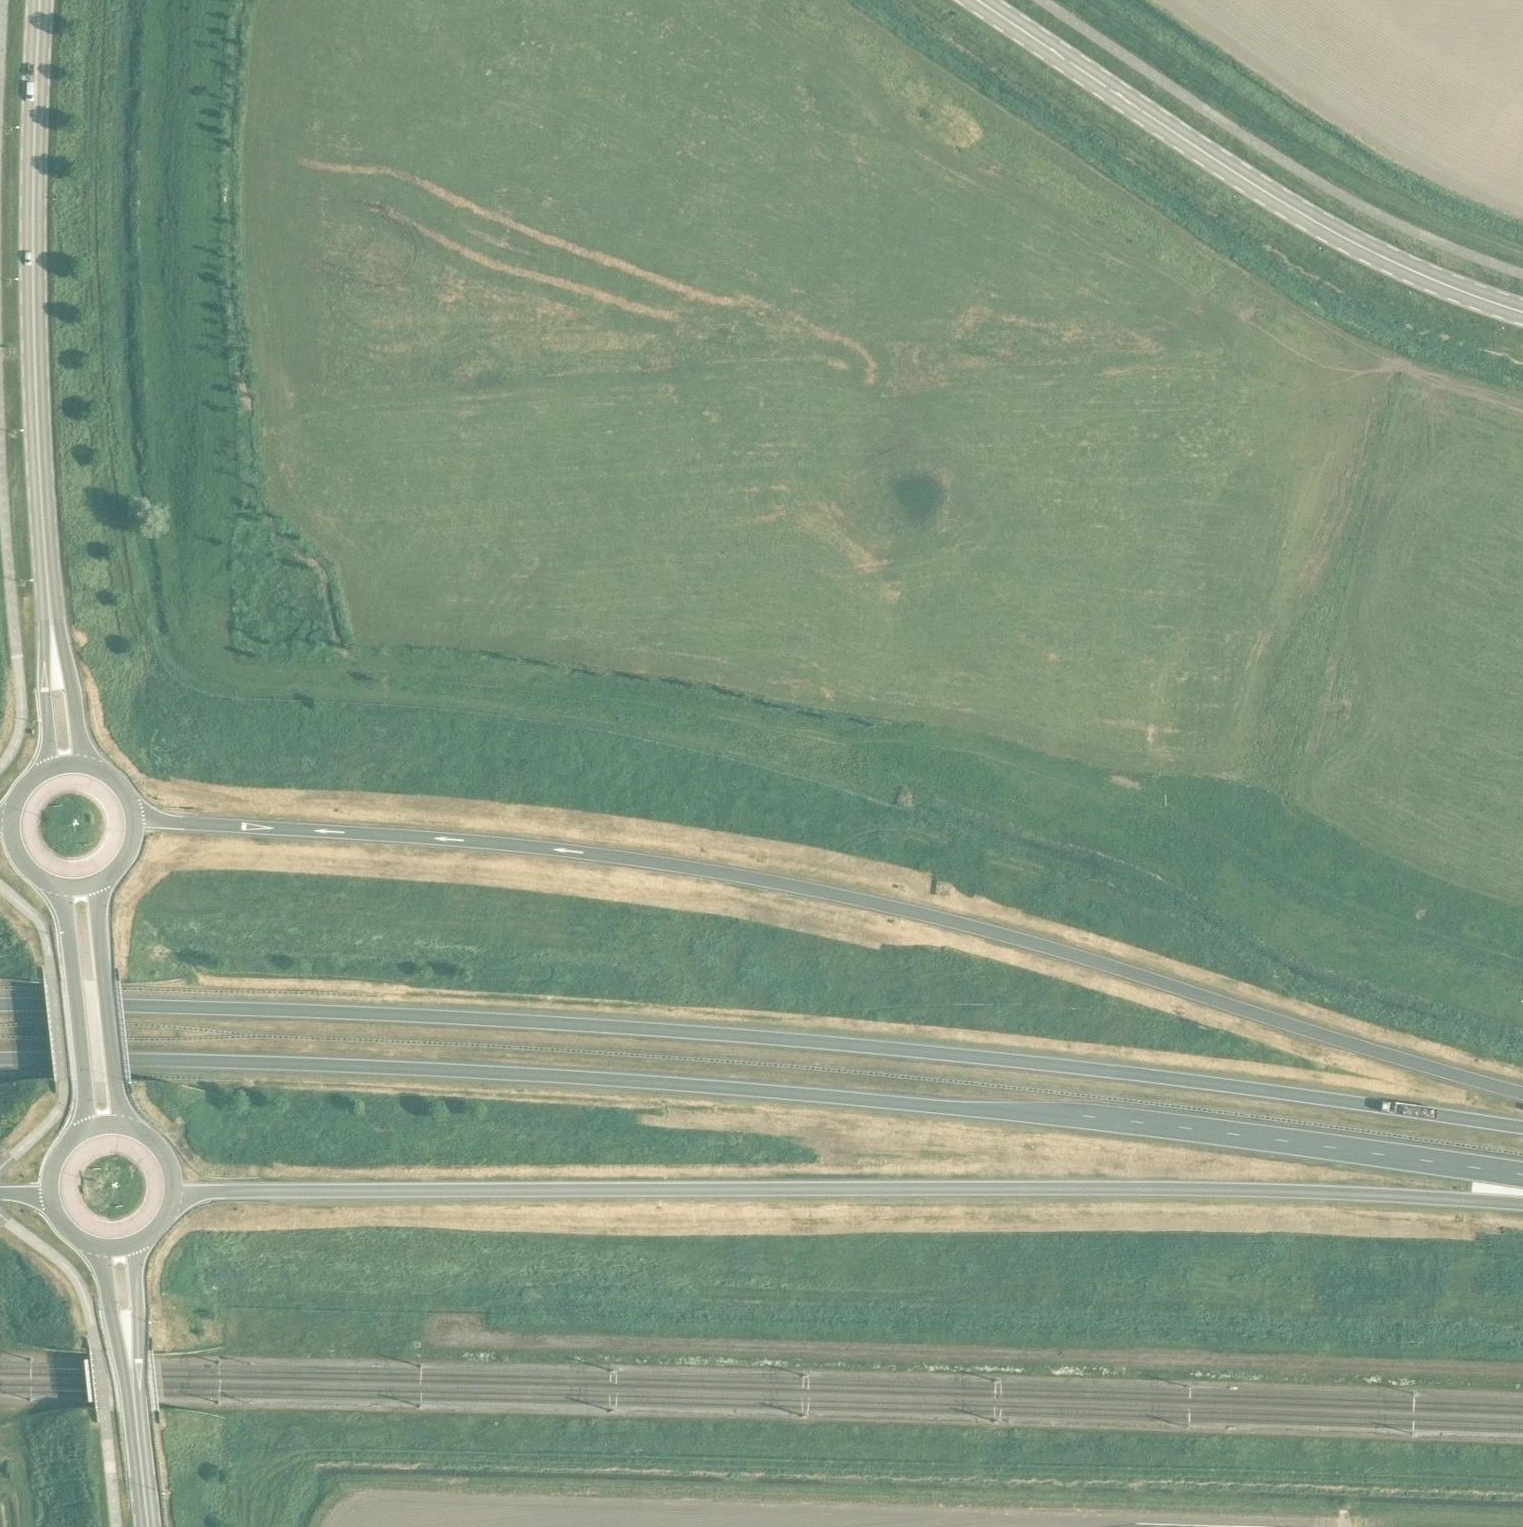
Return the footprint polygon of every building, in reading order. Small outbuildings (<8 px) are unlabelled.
[(103,1191),(104,1210),(115,1209),(114,1190),(103,1191)]
